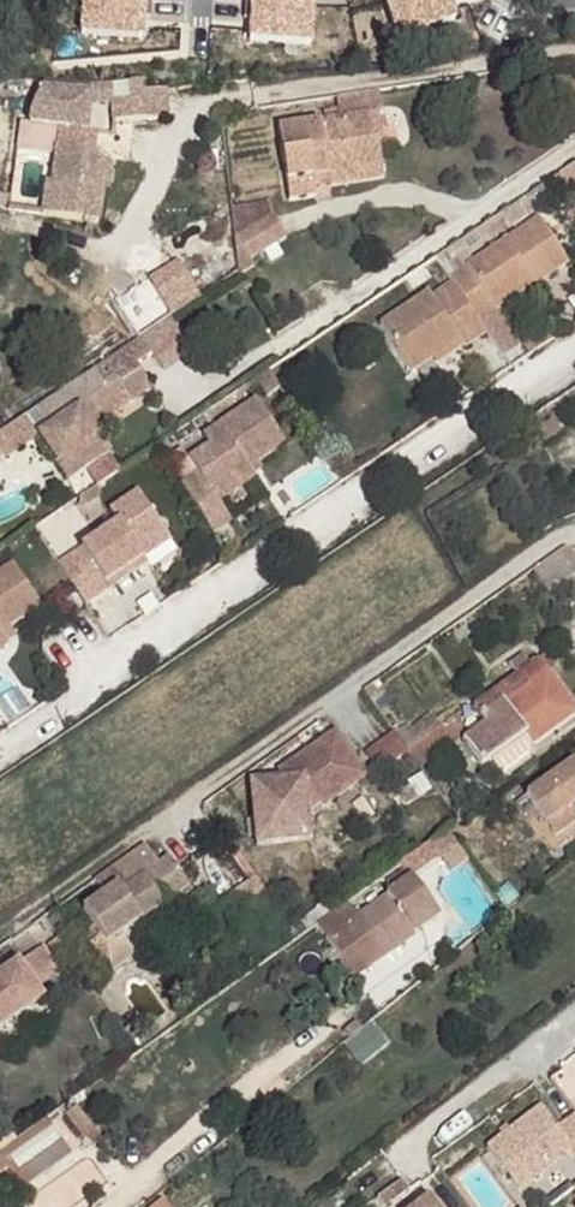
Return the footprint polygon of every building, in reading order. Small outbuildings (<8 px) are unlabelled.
[(81,43),(143,46),(145,24),(153,24),(155,0),(84,0),(81,43)] [(250,46),(312,49),(313,26),(321,27),(323,0),(252,0),(250,46)] [(457,23),(450,0),(375,0),(383,25),(396,21),(402,40),(457,23)] [(47,92),(37,108),(35,125),(69,131),(64,183),(57,182),(53,214),(107,226),(113,192),(104,189),(108,158),(102,154),(85,143),(85,134),(94,135),(97,106),(122,104),(121,85),(95,84),(49,79),(47,92)] [(146,82),(138,81),(139,102),(139,123),(174,123),(173,88),(148,91),(146,82)] [(386,113),(383,89),(340,96),(342,109),(343,118),(371,115),(386,113)] [(139,102),(122,104),(120,123),(139,123),(139,102)] [(318,195),(318,189),(317,178),(384,168),(381,143),(376,142),(371,115),(343,118),(342,109),(325,111),(326,121),(282,127),(290,200),(318,195)] [(390,140),(386,113),(371,115),(376,142),(381,143),(390,140)] [(105,135),(94,135),(85,134),(85,143),(102,154),(105,135)] [(104,189),(113,192),(116,193),(121,166),(108,158),(104,189)] [(318,189),(385,175),(384,168),(317,178),(318,189)] [(257,226),(238,237),(251,260),(270,248),(257,226)] [(455,283),(461,292),(484,325),(571,266),(541,226),(455,283)] [(484,325),(461,292),(440,306),(433,298),(383,332),(416,379),(435,365),(463,347),(469,353),(491,337),(484,325)] [(200,356),(175,318),(145,338),(170,376),(200,356)] [(463,347),(435,365),(441,372),(469,353),(463,347)] [(106,386),(96,371),(44,405),(57,426),(49,431),(41,437),(71,483),(91,470),(111,458),(94,431),(88,422),(124,397),(131,406),(154,390),(138,366),(106,386)] [(94,431),(131,406),(124,397),(88,422),(94,431)] [(201,474),(183,485),(210,525),(213,530),(232,517),(224,505),(260,480),(256,475),(252,467),(260,462),(288,443),(260,398),(205,434),(213,446),(193,461),(201,474)] [(57,426),(44,405),(34,411),(49,431),(57,426)] [(0,435),(0,449),(9,443),(2,433),(0,435)] [(91,470),(101,485),(120,472),(111,458),(91,470)] [(252,467),(256,475),(265,470),(260,462),(252,467)] [(118,512),(55,555),(72,581),(80,593),(108,576),(103,568),(130,551),(126,545),(162,522),(139,481),(110,498),(118,512)] [(232,517),(213,530),(217,535),(235,523),(232,517)] [(103,568),(108,576),(147,552),(144,546),(168,531),(162,522),(126,545),(130,551),(103,568)] [(13,640),(10,635),(4,628),(13,621),(43,599),(15,559),(0,570),(0,649),(13,640)] [(67,602),(80,593),(72,581),(59,589),(67,602)] [(13,621),(4,628),(10,635),(19,629),(13,621)] [(538,660),(474,706),(486,723),(463,741),(483,766),(525,737),(533,748),(574,717),(574,709),(538,660)] [(325,803),(369,772),(339,728),(294,759),(299,766),(286,775),(253,778),(259,840),(312,836),(310,809),(323,799),(325,803)] [(286,775),(299,766),(294,759),(281,768),(286,775)] [(523,796),(554,836),(574,821),(574,814),(573,811),(569,806),(574,801),(574,759),(523,796)] [(423,773),(394,793),(405,809),(433,788),(423,773)] [(428,843),(398,864),(403,871),(404,870),(410,878),(455,845),(445,831),(428,843)] [(125,928),(192,881),(174,854),(163,861),(147,838),(99,873),(110,889),(87,906),(97,919),(110,939),(125,928)] [(440,857),(451,873),(463,864),(467,861),(456,846),(440,857)] [(364,889),(327,915),(366,969),(438,917),(410,878),(404,870),(403,871),(386,884),(392,891),(375,903),(364,889)] [(279,901),(259,872),(223,898),(243,927),(279,901)] [(59,901),(46,910),(62,933),(75,923),(59,901)] [(110,939),(97,919),(86,927),(100,946),(110,939)] [(141,949),(125,928),(110,939),(100,946),(116,968),(141,949)] [(46,995),(38,983),(65,963),(46,938),(0,971),(0,1027),(46,995)] [(561,1127),(545,1105),(492,1144),(522,1186),(574,1148),(574,1117),(561,1127)] [(12,1168),(2,1150),(0,1152),(0,1177),(12,1168)] [(416,1206),(444,1206),(434,1193),(416,1206)]
